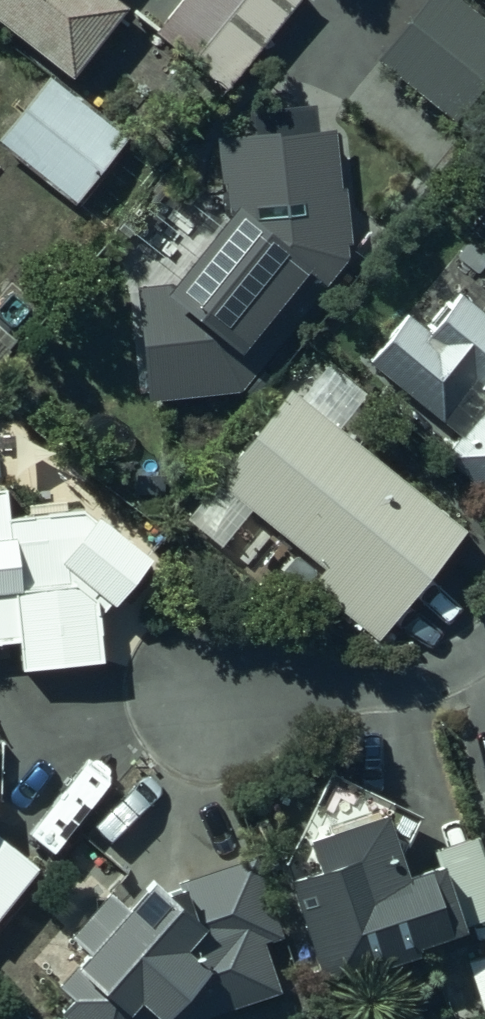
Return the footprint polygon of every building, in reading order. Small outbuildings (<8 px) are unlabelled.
[(87,107),(144,36),(110,9),(117,0),(0,0),(0,38),(87,107)] [(160,49),(232,106),(313,6),(305,0),(199,0),(160,49)] [(390,75),(462,132),(484,103),(484,32),(448,2),(390,75)] [(1,162),(72,219),(127,149),(56,93),(1,162)] [(227,148),(236,239),(192,293),(141,298),(152,411),(250,402),(350,279),(337,138),(227,148)] [(387,372),(472,439),(449,468),(484,497),(484,323),(449,294),(387,372)] [(398,631),(474,537),(305,402),(229,496),(328,575),(398,631)] [(9,534),(3,490),(0,490),(0,657),(21,655),(25,684),(109,674),(101,606),(120,621),(156,574),(91,524),(9,534)] [(429,822),(339,782),(298,875),(297,875),(336,992),(472,947),(448,875),(417,885),(410,863),(429,822)] [(41,875),(0,841),(0,923),(41,875)] [(286,1000),(266,943),(281,938),(256,863),(173,891),(167,885),(77,990),(111,1018),(230,1018),(286,1000)] [(44,1013),(123,922),(97,899),(58,944),(28,917),(0,949),(0,975),(44,1013)]
